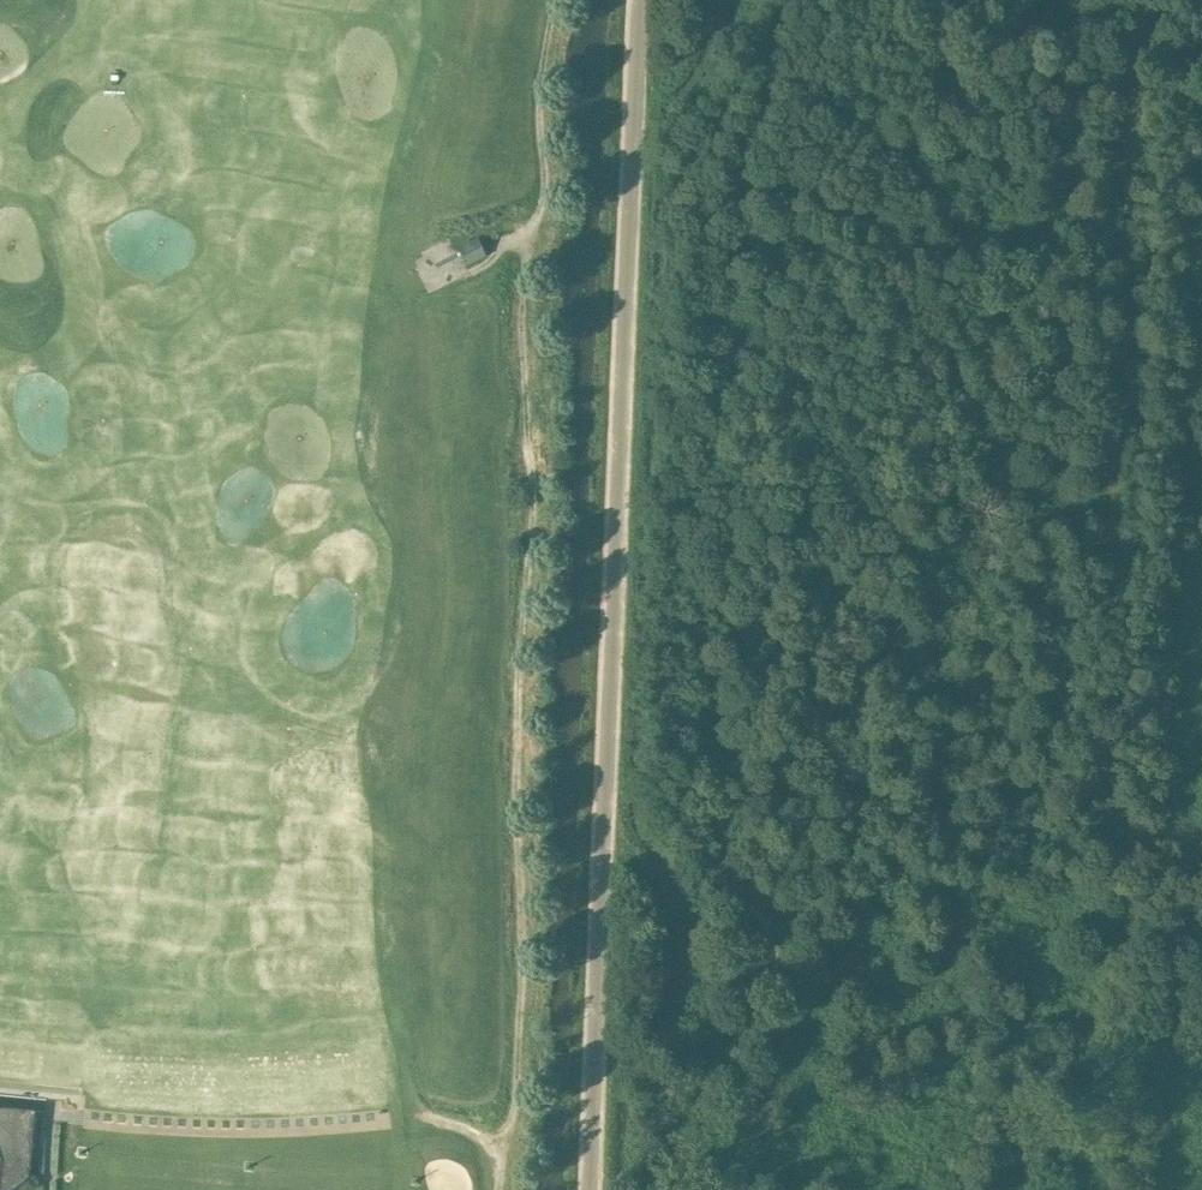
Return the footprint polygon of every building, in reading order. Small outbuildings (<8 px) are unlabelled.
[(465,266),(486,256),(476,236),(456,246),(465,266)] [(19,1161),(25,1095),(0,1092),(0,1177),(19,1161)]
